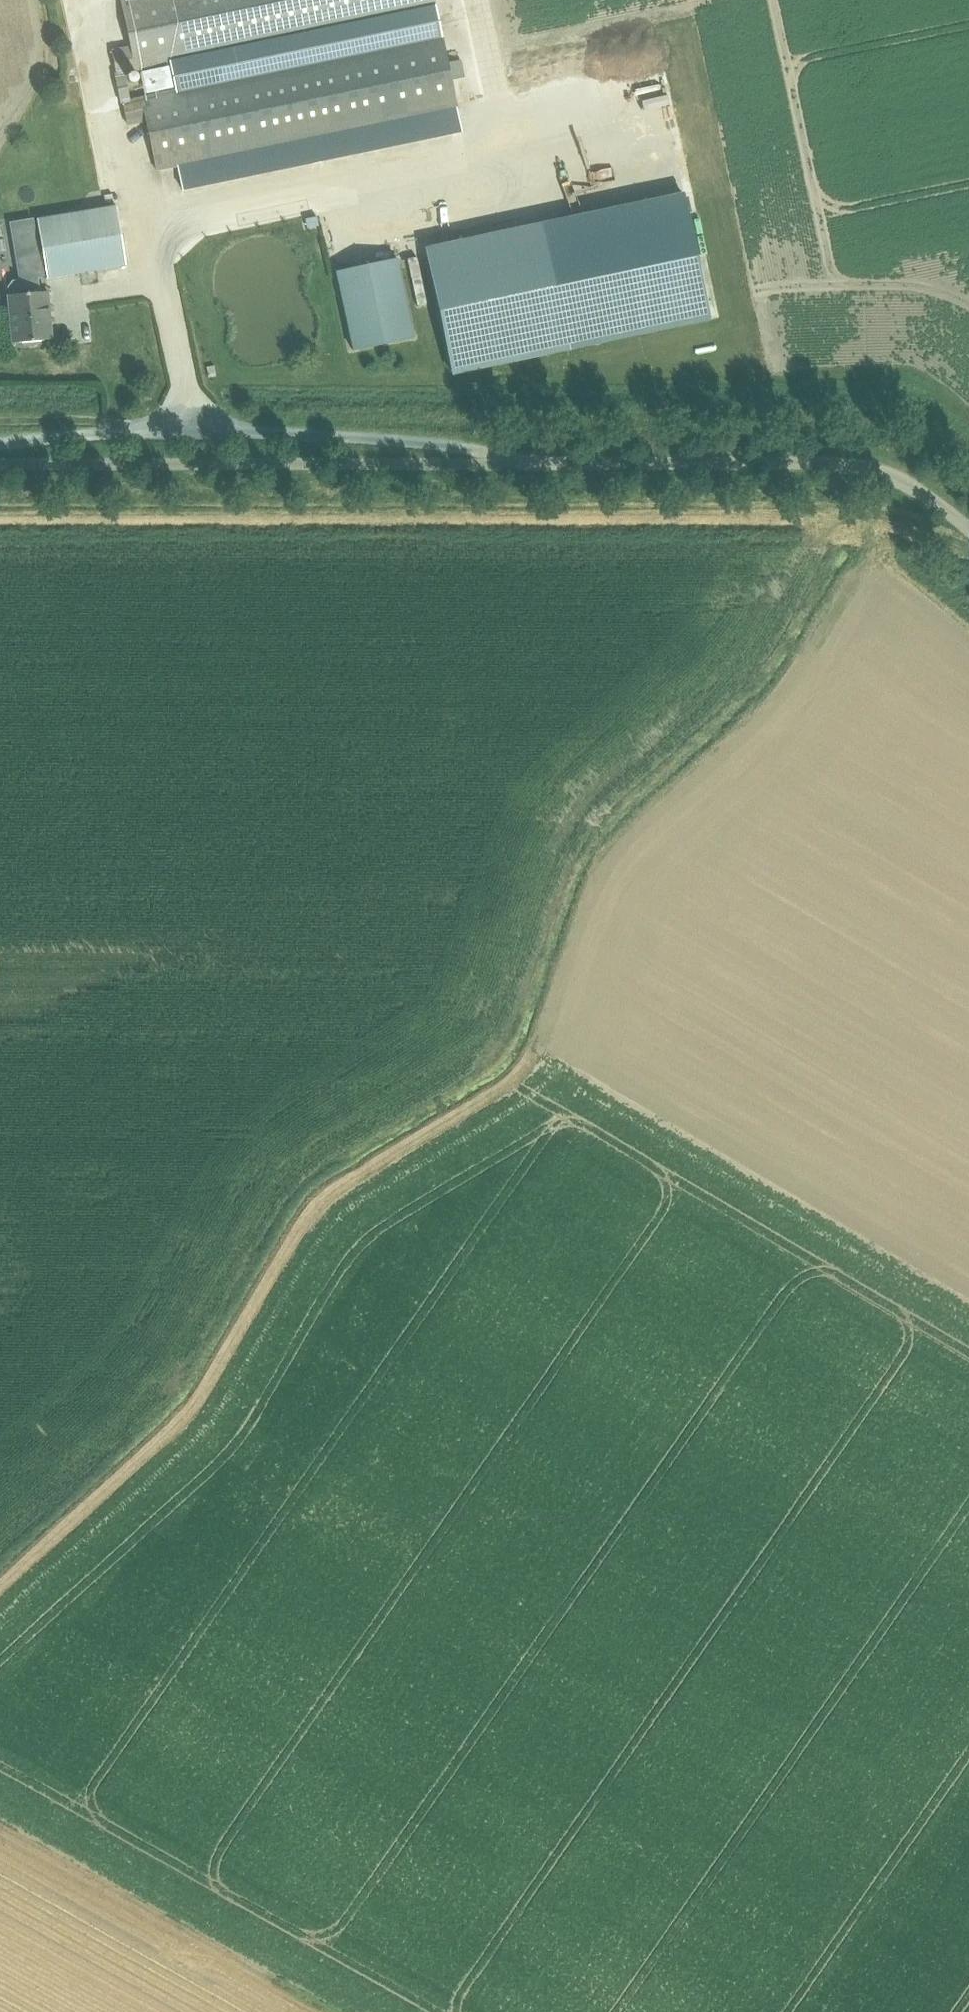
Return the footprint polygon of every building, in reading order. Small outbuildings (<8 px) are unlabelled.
[(146,95),(129,99),(124,72),(437,7),(436,0),(121,0),(130,45),(110,50),(115,74),(116,74),(127,125),(146,121),(156,171),(457,108),(442,33),(173,90),(169,67),(141,72),(146,95)] [(635,97),(667,90),(665,79),(633,86),(635,97)] [(36,219),(47,279),(126,265),(116,205),(36,219)] [(33,219),(10,223),(13,245),(36,241),(33,219)] [(423,248),(452,376),(570,350),(542,222),(423,248)] [(396,259),(337,272),(354,350),(413,338),(396,259)] [(52,339),(48,292),(8,295),(12,343),(52,339)]
